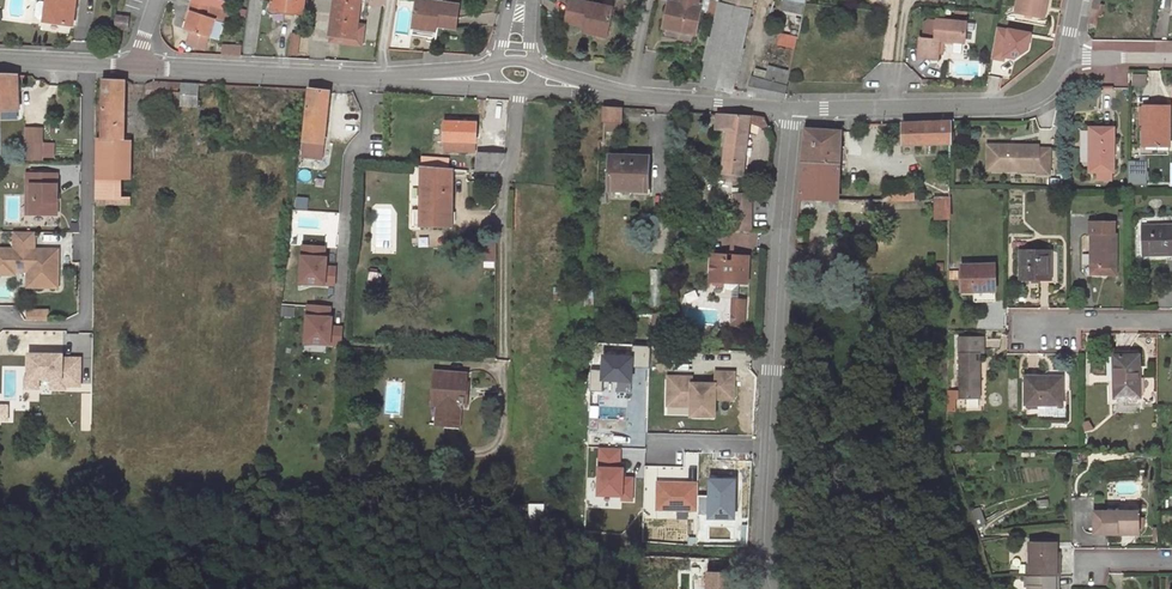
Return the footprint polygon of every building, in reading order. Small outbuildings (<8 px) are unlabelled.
[(45,19),(47,1),(41,0),(37,3),(36,15),(39,18),(45,19)] [(75,0),(48,0),(47,1),(45,19),(45,21),(72,24),(75,0)] [(194,0),(191,0),(188,9),(190,10),(185,29),(188,30),(209,36),(214,18),(208,16),(212,6),(194,0)] [(288,9),(302,11),(304,0),(272,0),(271,7),(288,9)] [(360,0),(335,0),(332,34),(356,37),(358,23),(360,0)] [(459,4),(430,0),(416,0),(413,27),(436,30),(437,25),(455,28),(459,4)] [(607,29),(612,7),(577,0),(570,0),(565,21),(584,25),(607,29)] [(703,0),(674,0),(673,1),(670,0),(663,27),(695,34),(703,0)] [(723,3),(751,9),(752,0),(724,0),(723,3)] [(805,3),(805,0),(784,0),(781,9),(803,13),(805,3)] [(1047,0),(1017,0),(1015,11),(1044,16),(1047,0)] [(1091,8),(1099,9),(1101,0),(1093,0),(1091,8)] [(733,90),(751,9),(723,3),(720,2),(701,85),(733,90)] [(217,8),(212,6),(208,16),(214,18),(217,8)] [(301,20),(302,11),(288,9),(287,15),(297,16),(297,19),(301,20)] [(129,17),(116,15),(115,27),(127,29),(129,17)] [(966,25),(937,21),(936,23),(935,40),(926,39),(920,39),(919,56),(938,58),(940,41),(964,43),(966,25)] [(356,37),(332,34),(331,40),(362,44),(364,24),(358,23),(356,37)] [(935,40),(936,23),(930,23),(928,25),(926,39),(935,40)] [(607,29),(584,25),(583,31),(606,36),(607,29)] [(994,55),(1030,63),(1037,34),(1000,26),(994,55)] [(209,36),(188,30),(184,44),(204,51),(209,36)] [(795,47),(797,37),(782,33),(780,43),(795,47)] [(243,48),(223,47),(223,56),(241,57),(243,48)] [(787,86),(788,81),(790,72),(769,67),(767,73),(765,81),(787,86)] [(753,77),(765,81),(767,73),(754,69),(753,77)] [(0,75),(0,110),(18,110),(18,74),(0,75)] [(1134,74),(1134,83),(1145,84),(1146,74),(1134,74)] [(751,93),(752,95),(784,98),(787,86),(765,81),(753,77),(749,92),(751,93)] [(124,140),(125,82),(103,81),(102,139),(124,140)] [(201,83),(147,81),(146,94),(200,97),(201,83)] [(201,83),(200,97),(200,103),(217,105),(218,84),(201,83)] [(332,91),(311,89),(307,124),(328,126),(332,91)] [(1144,105),(1143,124),(1147,125),(1147,145),(1169,145),(1169,106),(1144,105)] [(622,107),(604,106),(603,119),(607,120),(621,121),(622,107)] [(358,123),(359,114),(351,113),(350,123),(358,123)] [(751,116),(718,114),(716,127),(728,128),(722,170),(743,173),(750,123),(758,126),(770,128),(766,117),(751,115),(751,116)] [(620,130),(621,121),(607,120),(606,128),(620,130)] [(933,143),(950,142),(951,120),(933,121),(933,143)] [(476,141),(477,123),(445,121),(444,140),(476,141)] [(918,121),(902,122),(902,144),(918,144),(918,121)] [(918,144),(933,143),(933,121),(918,121),(918,144)] [(328,126),(307,124),(305,141),(326,143),(328,126)] [(1089,171),(1098,171),(1111,171),(1114,171),(1114,127),(1090,127),(1089,171)] [(803,161),(840,162),(842,131),(806,129),(803,161)] [(124,140),(102,139),(98,139),(98,181),(130,182),(130,180),(129,180),(129,158),(123,157),(124,140)] [(326,143),(305,141),(304,156),(323,158),(326,143)] [(41,143),(24,142),(24,160),(41,161),(41,143)] [(1038,145),(995,145),(995,169),(1037,170),(1037,173),(1049,173),(1050,148),(1038,148),(1038,145)] [(505,154),(504,154),(478,153),(478,168),(497,169),(504,157),(505,154)] [(647,191),(649,155),(611,154),(610,189),(647,191)] [(450,167),(450,158),(423,156),(423,165),(450,167)] [(1129,160),(1129,171),(1147,171),(1147,160),(1129,160)] [(803,161),(800,197),(838,199),(840,162),(803,161)] [(453,169),(422,167),(421,209),(421,225),(452,225),(453,175),(453,169)] [(1110,179),(1111,171),(1098,171),(1098,179),(1110,179)] [(30,184),(30,213),(56,213),(56,174),(26,173),(26,184),(30,184)] [(130,182),(98,181),(98,197),(130,197),(130,182)] [(753,195),(734,194),(733,230),(752,231),(753,195)] [(297,197),(296,208),(308,209),(309,198),(297,197)] [(950,199),(934,199),(935,217),(950,218),(950,199)] [(1091,232),(1091,266),(1106,266),(1106,274),(1116,274),(1116,234),(1114,234),(1114,221),(1089,221),(1089,232),(1091,232)] [(1142,253),(1171,253),(1171,224),(1142,225),(1142,253)] [(33,231),(13,231),(13,248),(0,249),(0,274),(14,274),(14,271),(27,271),(36,271),(36,286),(57,287),(57,259),(52,259),(52,249),(40,249),(40,252),(33,252),(33,249),(33,231)] [(854,243),(841,242),(840,257),(854,258),(854,243)] [(301,277),(313,278),(312,282),(335,284),(337,268),(325,267),(326,247),(303,245),(301,277)] [(1021,251),(1020,279),(1049,279),(1050,251),(1021,251)] [(727,253),(713,252),(711,281),(713,281),(739,283),(748,284),(749,254),(734,253),(734,259),(727,258),(727,253)] [(840,257),(839,269),(853,270),(854,258),(840,257)] [(973,291),(974,300),(994,300),(994,264),(961,265),(962,291),(973,291)] [(27,271),(27,286),(36,286),(36,271),(27,271)] [(739,283),(713,281),(733,289),(733,298),(737,298),(738,298),(739,283)] [(745,326),(747,299),(738,298),(737,298),(736,310),(732,310),(731,325),(745,326)] [(305,337),(317,338),(317,342),(343,344),(344,328),(330,327),(331,307),(308,305),(305,337)] [(28,318),(50,318),(50,308),(28,308),(28,318)] [(653,329),(666,330),(667,317),(654,316),(653,329)] [(960,352),(960,398),(980,398),(979,353),(983,353),(983,338),(959,338),(959,352),(960,352)] [(633,347),(633,358),(605,357),(604,370),(591,370),(590,392),(603,392),(603,380),(618,381),(618,393),(631,393),(632,368),(650,369),(651,348),(633,347)] [(80,357),(62,357),(63,353),(28,353),(28,376),(28,377),(38,377),(51,377),(51,387),(65,387),(65,384),(80,384),(80,357)] [(1114,397),(1117,397),(1137,397),(1140,397),(1139,355),(1113,356),(1114,397)] [(466,380),(466,373),(435,371),(434,382),(436,382),(435,404),(446,405),(444,424),(459,425),(461,404),(466,405),(469,380),(466,380)] [(691,379),(667,378),(665,401),(678,402),(677,408),(688,409),(688,413),(697,413),(697,419),(712,420),(713,402),(731,403),(733,376),(714,375),(713,387),(699,386),(699,392),(690,391),(691,385),(691,379)] [(38,377),(28,377),(28,376),(25,377),(25,387),(38,387),(38,377)] [(1026,379),(1025,403),(1028,403),(1028,408),(1037,408),(1037,403),(1061,403),(1061,377),(1038,377),(1038,378),(1026,379)] [(446,405),(435,404),(434,423),(444,424),(446,405)] [(599,419),(590,418),(589,430),(598,430),(599,419)] [(1087,423),(1079,423),(1080,432),(1089,430),(1087,423)] [(624,468),(620,468),(621,448),(600,448),(598,495),(622,496),(622,500),(632,500),(633,478),(623,477),(624,468)] [(734,518),(735,480),(718,480),(718,482),(710,482),(710,495),(698,495),(697,510),(697,516),(710,516),(710,518),(734,518)] [(698,495),(698,483),(658,482),(657,509),(697,510),(698,495)] [(544,504),(516,504),(516,521),(543,521),(544,504)] [(1120,511),(1095,511),(1094,533),(1138,533),(1138,505),(1120,505),(1120,511)] [(1058,577),(1059,576),(1060,552),(1056,552),(1056,542),(1030,542),(1029,564),(1029,577),(1058,577)] [(730,573),(706,572),(705,588),(730,588),(730,573)] [(1028,576),(1028,587),(1028,588),(1058,588),(1058,577),(1029,577),(1028,576)]
